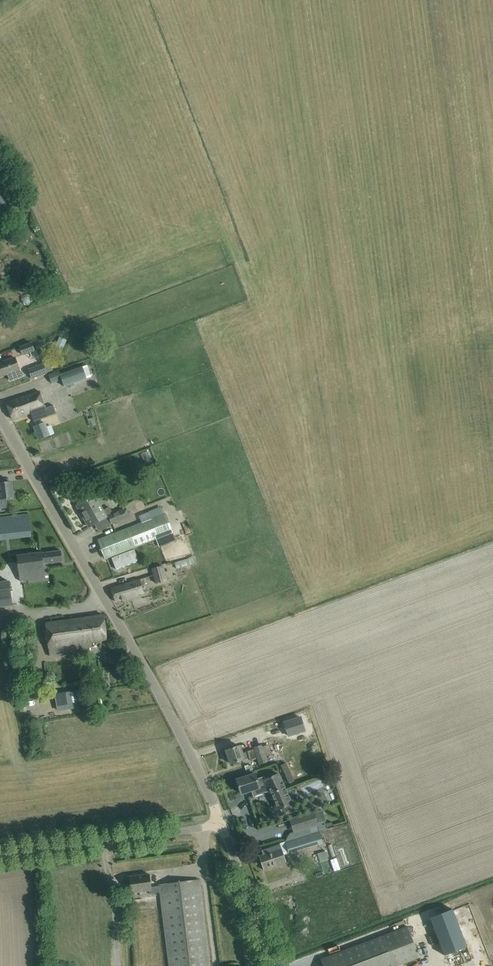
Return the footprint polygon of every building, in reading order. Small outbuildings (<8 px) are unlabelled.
[(27,226),(21,229),(25,239),(32,236),(27,226)] [(20,347),(23,354),(35,349),(32,342),(20,347)] [(19,377),(22,376),(15,357),(0,363),(0,377),(8,374),(10,380),(19,377)] [(44,364),(28,371),(32,380),(54,372),(50,362),(44,365),(44,364)] [(87,364),(83,366),(87,377),(92,376),(87,364)] [(50,376),(53,384),(62,381),(64,386),(87,377),(83,366),(60,375),(59,372),(50,376)] [(53,406),(45,408),(40,391),(6,402),(12,419),(31,413),(34,421),(56,414),(53,406)] [(51,426),(46,427),(45,423),(33,427),(38,440),(54,434),(51,426)] [(118,478),(112,466),(105,469),(111,482),(118,478)] [(0,484),(0,508),(6,507),(5,498),(13,497),(12,482),(0,484)] [(110,507),(104,511),(95,496),(79,505),(91,526),(114,513),(110,507)] [(153,520),(164,516),(174,512),(173,510),(176,509),(174,502),(149,512),(153,520)] [(112,525),(126,519),(123,511),(109,516),(112,525)] [(164,516),(153,520),(108,536),(98,540),(105,558),(115,555),(172,534),(164,516)] [(61,550),(51,552),(17,556),(21,580),(35,578),(45,577),(44,564),(63,562),(61,550)] [(176,563),(177,570),(195,565),(193,556),(188,557),(189,560),(176,563)] [(152,569),(156,584),(167,581),(163,566),(152,569)] [(115,601),(129,597),(145,592),(140,579),(111,588),(115,601)] [(12,605),(9,581),(0,582),(0,606),(12,605)] [(50,657),(80,652),(90,651),(89,642),(107,639),(104,615),(94,616),(46,624),(50,657)] [(58,710),(92,705),(89,689),(56,693),(58,710)] [(294,717),(285,720),(290,738),(305,733),(302,724),(296,726),(294,717)] [(231,764),(241,761),(251,757),(249,752),(243,753),(240,745),(227,750),(231,764)] [(255,748),(256,749),(250,752),(254,761),(259,759),(262,765),(269,762),(267,757),(272,755),(269,745),(263,747),(262,745),(255,748)] [(286,763),(281,765),(289,784),(295,781),(286,763)] [(258,779),(256,774),(246,777),(236,780),(237,782),(236,783),(237,785),(238,786),(241,794),(242,793),(244,799),(251,797),(250,794),(254,793),(255,796),(262,793),(261,791),(269,788),(278,810),(280,809),(283,814),(292,810),(289,805),(293,803),(281,774),(267,779),(267,778),(263,779),(262,777),(258,779)] [(314,813),(319,830),(327,827),(333,825),(332,822),(326,824),(325,821),(326,821),(323,810),(314,813)] [(319,830),(285,841),(289,852),(323,841),(319,830)] [(264,870),(273,867),(287,862),(281,844),(262,850),(263,854),(259,856),(264,870)] [(131,887),(131,890),(149,888),(149,892),(160,891),(170,965),(210,965),(200,879),(159,885),(159,886),(151,887),(150,874),(129,877),(131,887)] [(453,909),(430,917),(445,955),(467,947),(453,909)] [(330,956),(321,959),(323,965),(395,965),(419,957),(407,926),(330,956)]
